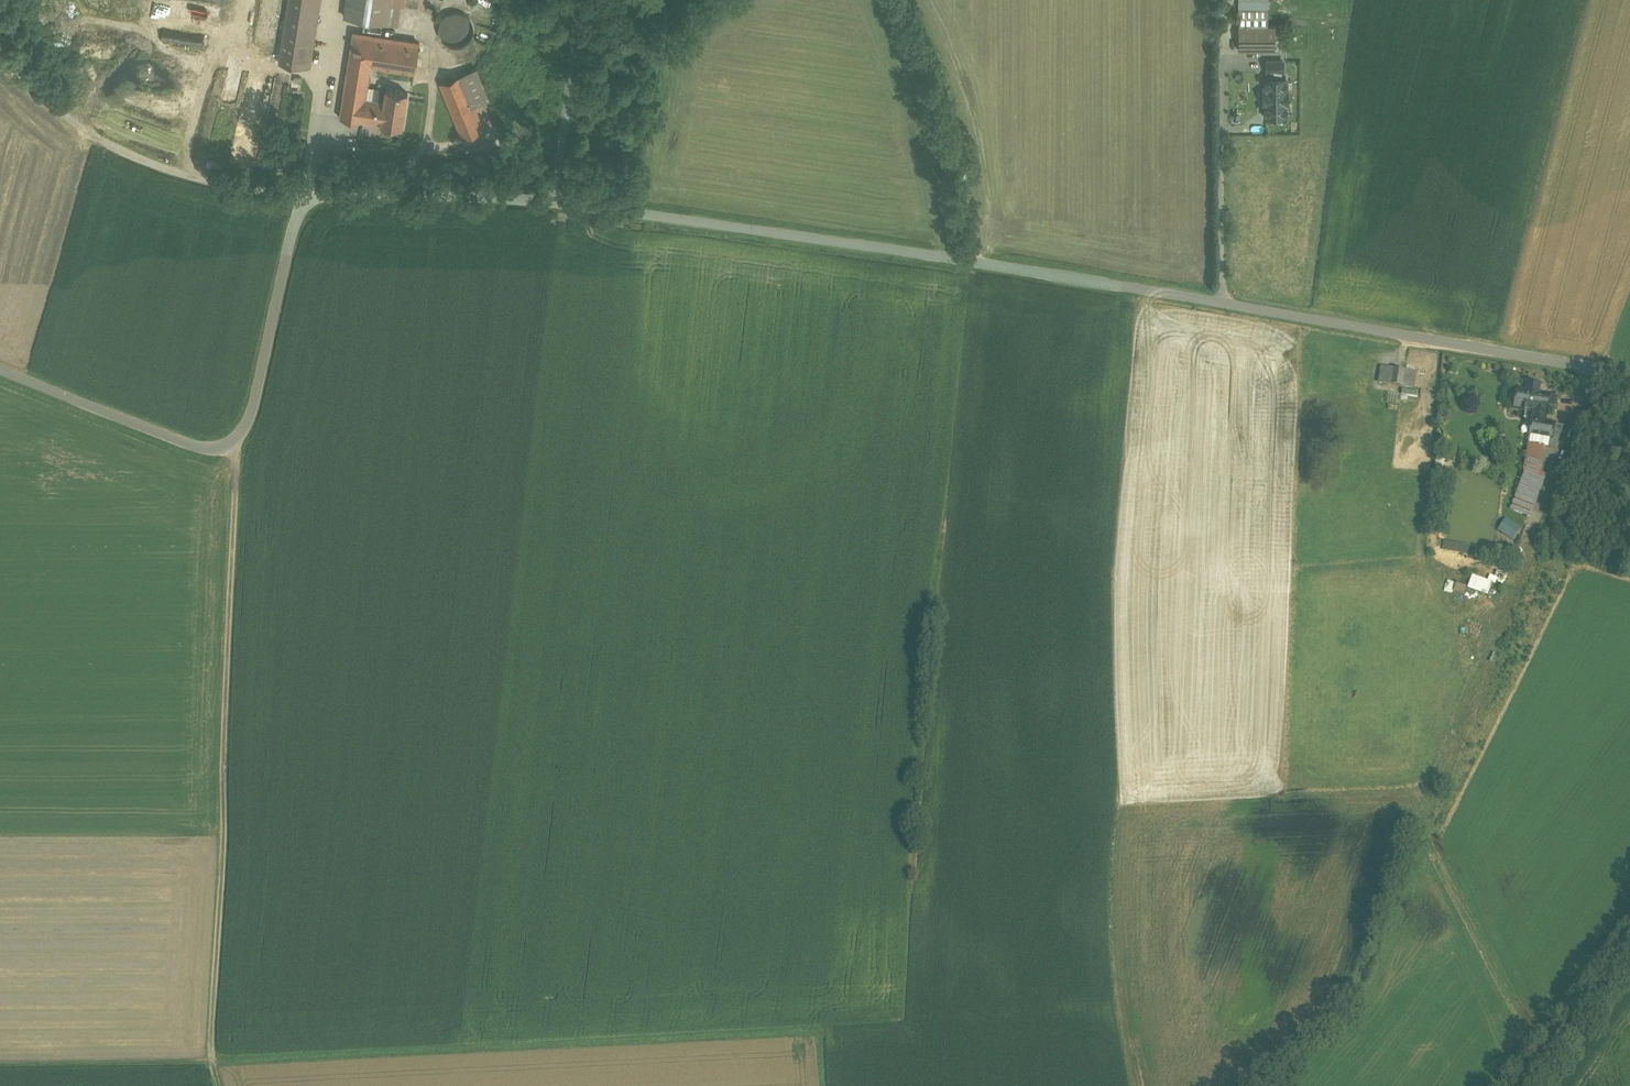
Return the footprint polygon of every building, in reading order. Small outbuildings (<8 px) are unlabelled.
[(280,63),(304,67),(314,0),(290,0),(280,63)] [(346,18),(387,24),(390,4),(390,0),(348,0),(346,18)] [(441,0),(426,0),(424,5),(440,10),(443,0),(441,0)] [(401,5),(390,4),(387,24),(397,26),(401,5)] [(464,13),(461,12),(457,11),(453,12),(451,12),(449,13),(447,15),(445,16),(444,18),(442,20),(441,23),(440,24),(440,25),(439,27),(439,30),(439,32),(440,34),(440,36),(442,39),(444,41),(445,42),(446,44),(448,45),(450,46),(453,47),(456,47),(458,47),(461,47),(464,46),(466,45),(467,44),(469,43),(470,42),(471,41),(473,39),(474,36),(475,34),(475,32),(475,29),(475,27),(475,25),(474,23),(474,22),(472,19),(470,17),(468,15),(466,14),(464,13)] [(1279,26),(1238,27),(1238,51),(1279,51),(1279,26)] [(420,43),(354,32),(346,85),(368,88),(371,66),(415,73),(420,43)] [(476,69),(441,84),(453,113),(452,113),(463,139),(484,130),(474,105),(487,100),(488,100),(476,69)] [(1284,76),(1256,76),(1257,121),(1285,121),(1284,76)] [(1343,80),(1343,92),(1354,93),(1354,80),(1343,80)] [(408,93),(386,89),(386,91),(368,88),(346,85),(341,118),(363,122),(363,121),(381,124),(403,128),(408,93)] [(651,222),(643,222),(642,229),(651,230),(651,222)] [(1422,365),(1377,353),(1370,377),(1416,389),(1422,365)] [(1540,386),(1537,386),(1537,385),(1536,385),(1536,386),(1532,385),(1531,385),(1529,385),(1528,390),(1518,389),(1517,395),(1516,396),(1517,396),(1516,403),(1515,403),(1515,404),(1514,409),(1526,411),(1524,421),(1532,422),(1532,425),(1531,425),(1531,426),(1532,426),(1531,430),(1530,430),(1530,431),(1531,431),(1528,444),(1540,446),(1545,423),(1547,409),(1548,409),(1548,408),(1547,408),(1548,402),(1549,403),(1549,402),(1548,402),(1550,395),(1544,394),(1545,389),(1539,388),(1540,386)] [(1401,390),(1400,396),(1417,398),(1418,392),(1401,390)] [(1555,425),(1545,423),(1540,446),(1556,449),(1564,427),(1555,425)] [(1541,467),(1525,464),(1524,473),(1528,474),(1515,506),(1531,513),(1545,478),(1539,475),(1541,467)] [(1521,529),(1509,522),(1502,533),(1513,541),(1521,529)] [(1443,543),(1442,551),(1466,554),(1467,546),(1443,543)] [(1501,592),(1489,588),(1491,584),(1471,576),(1466,590),(1497,601),(1501,592)] [(1463,596),(1466,588),(1455,584),(1452,593),(1463,596)]
